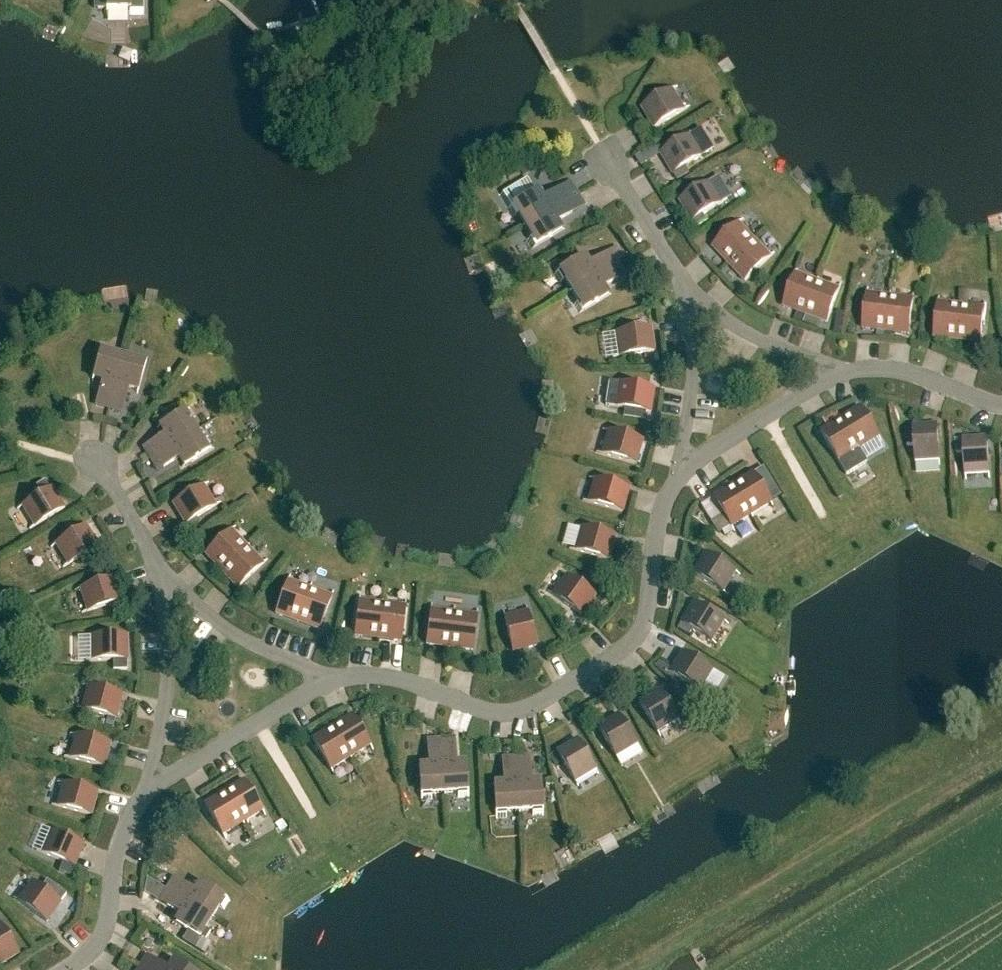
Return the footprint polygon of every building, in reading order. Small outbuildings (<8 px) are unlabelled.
[(106,10),(129,10),(129,16),(143,16),(143,0),(106,0),(106,10)] [(343,54),(330,45),(326,51),(329,62),(335,67),(343,54)] [(673,90),(643,108),(655,129),(685,111),(673,90)] [(702,130),(661,155),(674,175),(686,168),(714,151),(702,130)] [(690,175),(686,168),(674,175),(678,182),(690,175)] [(711,183),(680,201),(693,222),(723,204),(711,183)] [(536,192),(507,209),(513,219),(518,215),(525,227),(571,199),(564,187),(558,191),(558,190),(542,200),(536,192)] [(532,238),(527,241),(532,250),(561,233),(556,224),(572,214),(578,210),(571,199),(525,227),(532,238)] [(739,224),(713,248),(729,265),(755,241),(739,224)] [(755,241),(729,265),(745,282),(771,258),(755,241)] [(583,257),(555,275),(560,284),(565,281),(572,292),(593,279),(618,264),(611,252),(605,256),(589,266),(583,257)] [(619,279),(625,275),(618,264),(593,279),(572,292),(579,303),(574,306),(579,315),(608,298),(603,289),(619,279)] [(796,274),(784,307),(806,315),(818,282),(796,274)] [(818,282),(806,315),(827,323),(840,290),(818,282)] [(867,294),(863,329),(886,332),(890,297),(867,294)] [(890,297),(886,332),(909,335),(914,300),(890,297)] [(938,303),(934,338),(957,341),(962,306),(938,303)] [(962,306),(957,341),(981,344),(985,309),(962,306)] [(650,329),(615,334),(619,358),(654,353),(650,329)] [(93,379),(103,381),(98,400),(96,406),(109,410),(123,358),(111,354),(112,349),(102,346),(93,379)] [(123,358),(109,410),(122,413),(124,407),(129,388),(139,391),(148,359),(138,356),(136,361),(123,358)] [(619,385),(615,408),(650,414),(654,390),(619,385)] [(149,445),(144,449),(151,460),(197,432),(190,421),(195,417),(189,408),(160,426),(166,435),(149,445)] [(840,420),(858,450),(878,438),(860,408),(840,420)] [(840,420),(820,432),(838,463),(858,450),(840,420)] [(937,425),(913,427),(916,462),(940,460),(937,425)] [(914,440),(914,429),(905,429),(906,441),(914,440)] [(197,432),(151,460),(158,472),(163,468),(163,469),(180,458),(185,467),(214,449),(209,440),(204,443),(197,432)] [(608,432),(602,455),(636,465),(642,442),(608,432)] [(987,438),(963,440),(966,475),(990,473),(987,438)] [(732,486),(751,516),(771,504),(752,474),(732,486)] [(595,480),(588,503),(622,513),(629,490),(595,480)] [(36,487),(42,496),(50,490),(45,482),(36,487)] [(732,486),(712,498),(731,528),(751,516),(732,486)] [(203,487),(173,505),(185,526),(216,507),(203,487)] [(42,496),(22,507),(35,528),(65,510),(52,489),(50,490),(42,496)] [(86,527),(56,545),(68,566),(99,548),(86,527)] [(581,529),(575,552),(609,561),(615,538),(581,529)] [(231,531),(205,556),(221,573),(247,548),(231,531)] [(247,548),(221,573),(237,590),(263,566),(247,548)] [(705,554),(692,575),(722,594),(735,573),(705,554)] [(581,617),(595,597),(566,577),(553,597),(581,617)] [(114,580),(80,590),(88,613),(121,603),(114,580)] [(288,582),(276,615),(298,623),(310,590),(288,582)] [(310,590),(298,623),(320,631),(332,598),(310,590)] [(359,602),(355,637),(378,640),(382,605),(359,602)] [(693,604),(681,624),(711,643),(723,623),(693,604)] [(382,605),(378,640),(401,643),(406,608),(382,605)] [(431,611),(426,646),(449,649),(454,614),(431,611)] [(528,613),(504,619),(513,653),(536,647),(528,613)] [(454,614),(449,649),(473,652),(477,617),(454,614)] [(127,637),(92,638),(92,662),(127,661),(127,637)] [(682,653),(669,674),(699,692),(712,672),(682,653)] [(88,688),(82,711),(116,720),(122,697),(88,688)] [(659,691),(638,703),(657,733),(677,721),(659,691)] [(332,728),(350,759),(370,746),(352,716),(332,728)] [(618,716),(597,728),(616,758),(636,746),(618,716)] [(332,728),(312,741),(331,771),(350,759),(332,728)] [(76,736),(70,759),(104,768),(110,745),(76,736)] [(441,741),(445,794),(458,793),(458,799),(469,799),(466,765),(456,765),(455,746),(454,740),(441,741)] [(577,740),(556,753),(575,783),(595,771),(577,740)] [(428,748),(429,767),(419,768),(421,802),(432,801),(431,795),(445,794),(441,741),(427,741),(428,748)] [(529,758),(516,759),(520,813),(533,812),(533,817),(544,817),(541,783),(531,784),(530,764),(529,758)] [(516,759),(502,760),(503,766),(502,766),(504,785),(494,786),(496,820),(507,819),(506,813),(520,813),(516,759)] [(224,794),(243,824),(263,812),(244,782),(224,794)] [(63,784),(57,808),(91,817),(98,793),(63,784)] [(224,794),(204,806),(223,836),(243,824),(224,794)] [(51,832),(42,854),(63,863),(74,868),(84,846),(51,832)] [(71,877),(74,868),(63,863),(59,872),(71,877)] [(167,891),(213,919),(220,908),(225,911),(230,901),(201,884),(196,892),(180,882),(179,883),(174,879),(167,891)] [(32,883),(18,903),(47,923),(61,904),(32,883)] [(165,906),(182,916),(176,925),(205,942),(211,933),(206,930),(213,919),(167,891),(159,902),(165,906)] [(0,924),(0,967),(19,955),(0,924)] [(140,969),(142,969),(169,969),(153,960),(153,961),(147,957),(140,969)] [(175,962),(170,969),(188,969),(175,962)]
